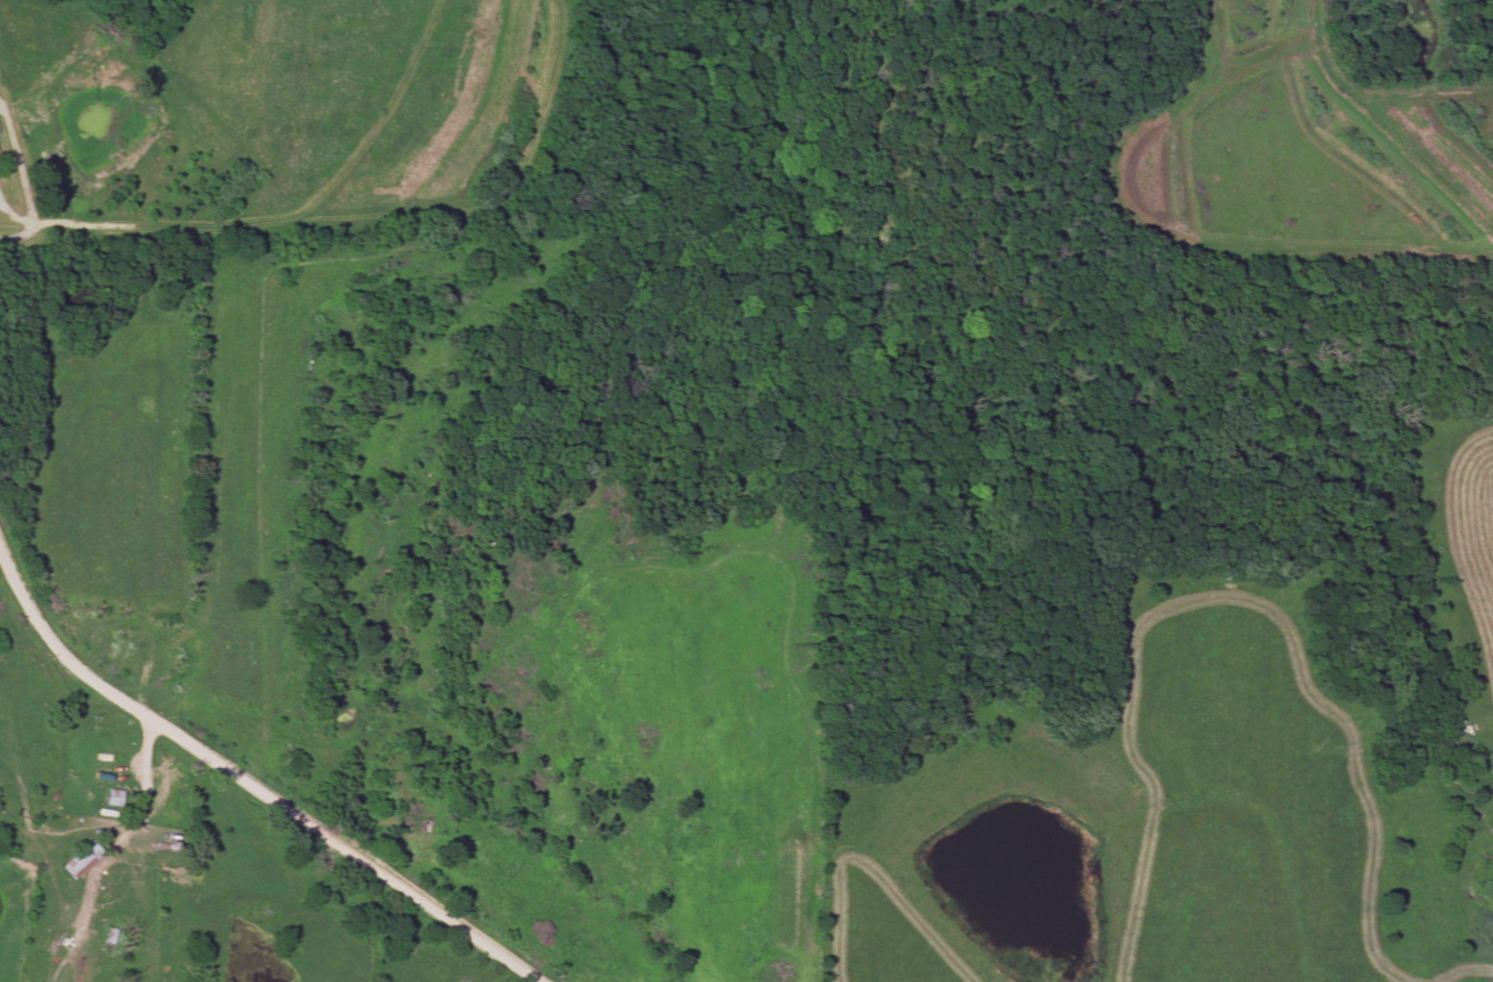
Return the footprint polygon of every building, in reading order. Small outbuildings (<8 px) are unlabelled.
[(54,869),(66,882),(95,855),(82,842),(54,869)]
